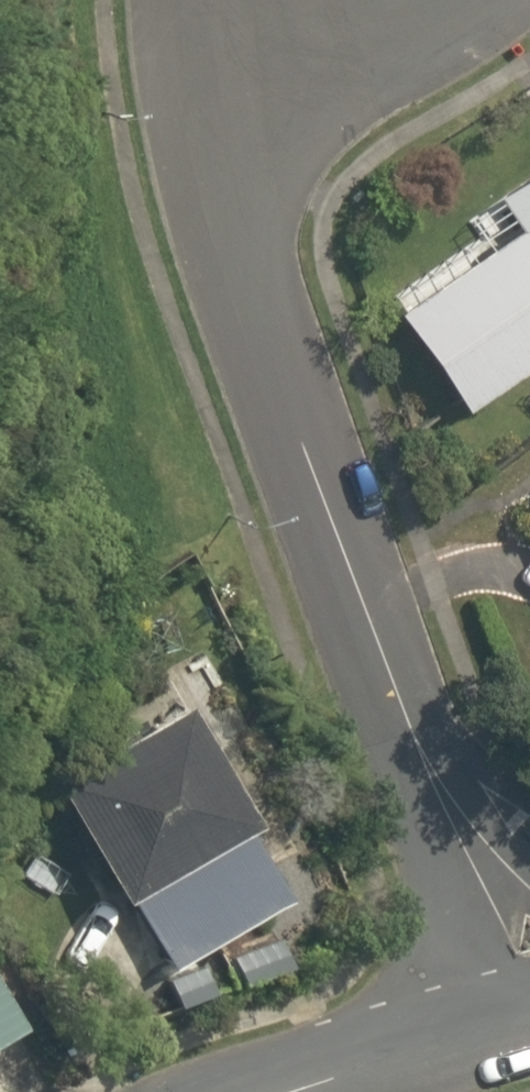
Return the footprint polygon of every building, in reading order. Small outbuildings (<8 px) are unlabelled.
[(460,413),(529,365),(529,173),(493,198),(516,231),(393,315),(460,413)] [(126,895),(169,971),(287,903),(244,828),(249,825),(181,706),(49,781),(117,900),(126,895)] [(18,1024),(0,993),(0,1034),(18,1024)]
